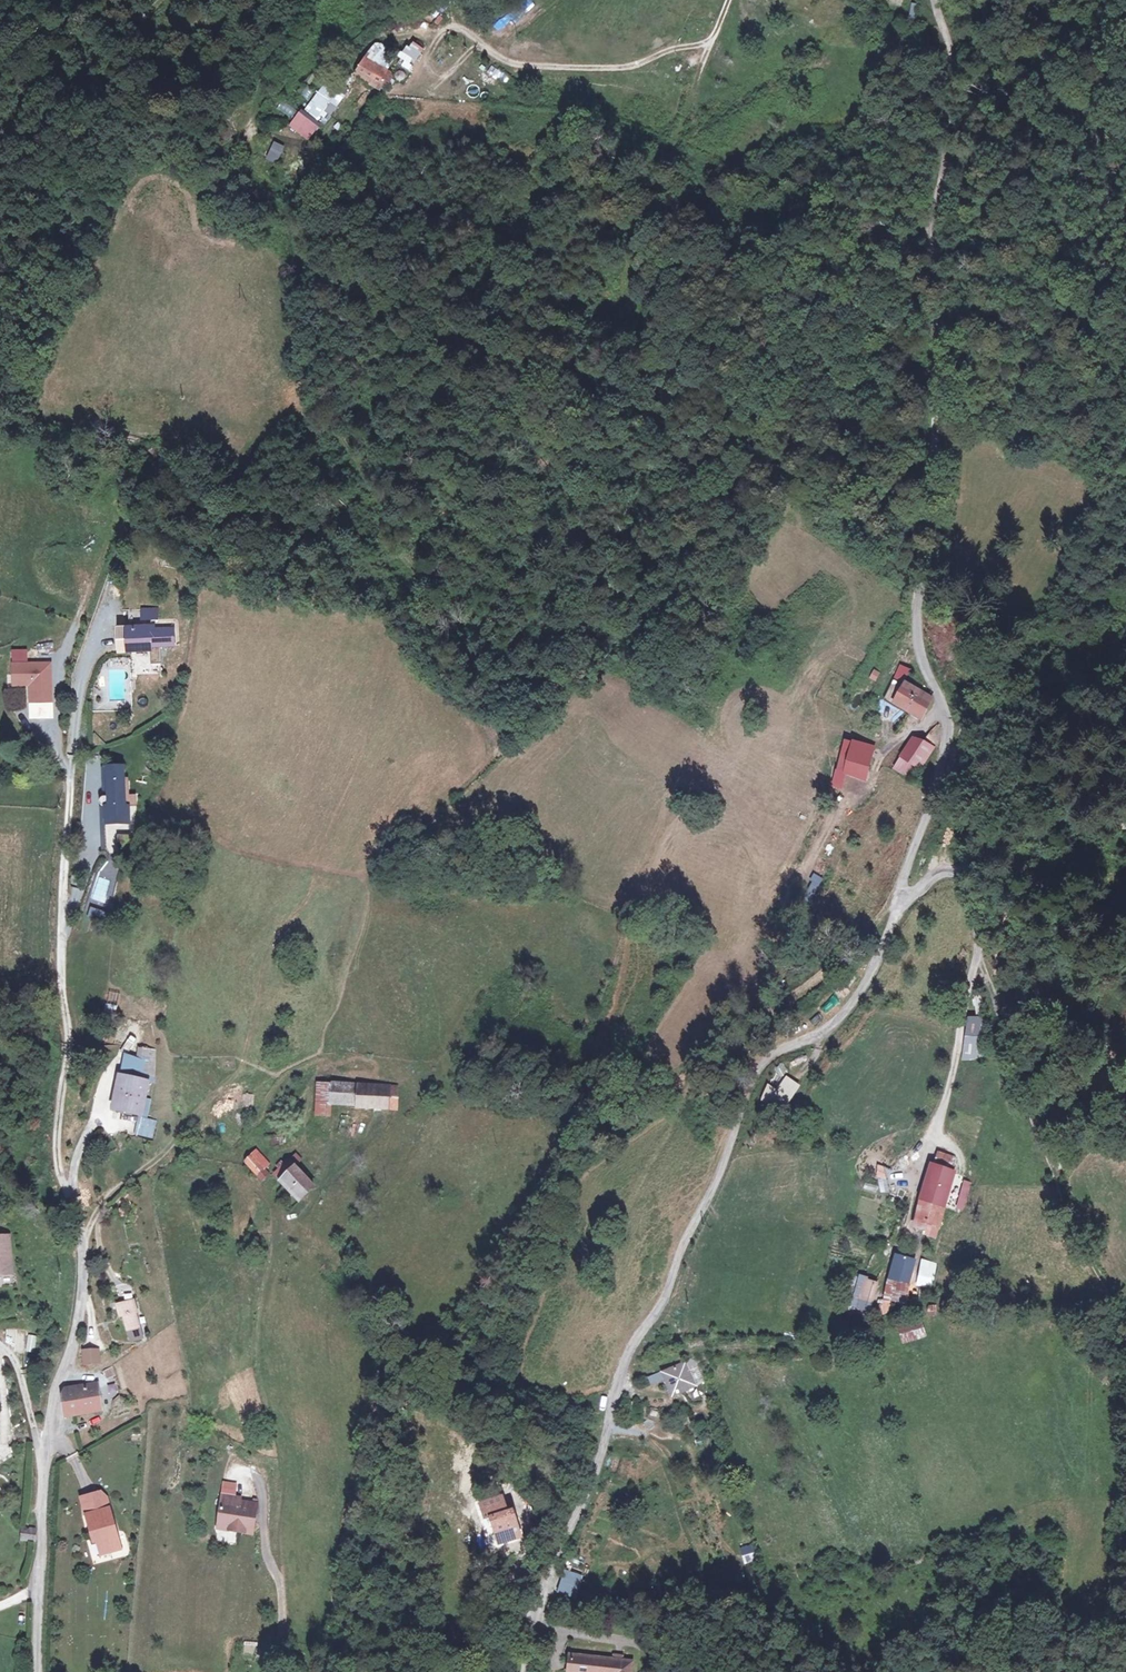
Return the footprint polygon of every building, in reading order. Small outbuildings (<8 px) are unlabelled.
[(913,16),(916,2),(911,1),(908,15),(913,16)] [(407,57),(416,61),(422,47),(412,43),(407,57)] [(392,71),(369,57),(361,70),(384,84),(392,71)] [(686,75),(696,64),(692,60),(682,71),(686,75)] [(503,81),(506,74),(496,69),(493,76),(503,81)] [(328,77),(304,108),(324,123),(348,92),(328,77)] [(475,99),(480,90),(471,85),(466,94),(475,99)] [(308,139),(319,124),(299,110),(288,126),(308,139)] [(276,163),(285,146),(275,140),(265,157),(276,163)] [(145,605),(145,617),(155,617),(165,616),(165,605),(145,605)] [(123,648),(136,648),(165,646),(179,645),(178,627),(156,629),(135,630),(122,631),(123,648)] [(50,664),(13,666),(14,685),(31,685),(32,701),(52,700),(50,664)] [(869,677),(876,680),(880,671),(873,668),(869,677)] [(922,716),(933,696),(905,682),(894,702),(922,716)] [(907,754),(921,761),(931,744),(922,739),(917,747),(913,745),(907,754)] [(860,761),(852,759),(849,769),(869,773),(873,759),(860,757),(860,761)] [(116,819),(122,824),(125,818),(130,812),(129,797),(128,765),(111,765),(112,796),(102,796),(100,799),(99,802),(100,805),(102,807),(107,808),(112,808),(113,819),(116,819)] [(140,796),(129,797),(130,812),(125,818),(122,824),(136,823),(136,807),(140,806),(140,796)] [(109,824),(122,824),(116,819),(113,819),(112,808),(107,808),(109,824)] [(109,830),(110,850),(136,848),(135,827),(109,830)] [(105,901),(108,879),(98,878),(95,899),(105,901)] [(90,906),(86,917),(105,923),(109,913),(90,906)] [(147,1081),(122,1073),(112,1105),(137,1112),(147,1081)] [(785,1075),(776,1089),(768,1084),(759,1099),(782,1113),(800,1084),(785,1075)] [(316,1104),(358,1105),(358,1084),(318,1081),(316,1104)] [(358,1105),(387,1105),(389,1085),(358,1084),(358,1105)] [(389,1085),(387,1105),(399,1105),(400,1086),(389,1085)] [(162,1115),(144,1109),(139,1127),(157,1132),(162,1115)] [(956,1153),(938,1147),(933,1161),(953,1167),(956,1153)] [(247,1159),(259,1171),(265,1166),(271,1161),(259,1148),(247,1159)] [(300,1150),(293,1156),(300,1165),(306,1158),(300,1150)] [(318,1185),(300,1165),(293,1156),(283,1165),(291,1173),(285,1178),(303,1199),(318,1185)] [(932,1160),(926,1178),(948,1184),(953,1167),(933,1161),(932,1160)] [(278,1170),(285,1178),(291,1173),(283,1165),(278,1170)] [(269,1172),(265,1166),(259,1171),(264,1176),(269,1172)] [(885,1178),(885,1166),(876,1166),(875,1178),(885,1178)] [(965,1211),(973,1180),(955,1175),(947,1206),(965,1211)] [(926,1178),(921,1195),(944,1200),(948,1184),(926,1178)] [(921,1197),(916,1219),(929,1222),(928,1230),(934,1232),(938,1224),(944,1200),(921,1195),(921,1197)] [(13,1279),(11,1240),(0,1241),(0,1280),(13,1279)] [(887,1286),(886,1296),(905,1299),(911,1270),(905,1269),(907,1259),(897,1257),(892,1276),(887,1286)] [(915,1285),(932,1289),(937,1262),(921,1259),(915,1285)] [(877,1279),(866,1276),(861,1292),(873,1295),(877,1279)] [(141,1300),(123,1305),(126,1319),(129,1317),(136,1339),(146,1337),(141,1314),(144,1314),(141,1300)] [(940,1314),(938,1306),(930,1306),(931,1315),(940,1314)] [(900,1326),(904,1339),(925,1332),(921,1319),(900,1326)] [(27,1334),(25,1351),(34,1352),(36,1335),(27,1334)] [(101,1363),(101,1350),(87,1350),(87,1363),(101,1363)] [(700,1383),(690,1359),(667,1371),(677,1393),(700,1383)] [(104,1411),(100,1385),(66,1390),(68,1406),(65,1407),(66,1416),(104,1411)] [(222,1496),(232,1498),(235,1487),(223,1485),(221,1496),(222,1496)] [(81,1489),(83,1507),(107,1504),(105,1493),(101,1486),(81,1489)] [(222,1496),(217,1524),(228,1526),(227,1531),(250,1535),(256,1505),(242,1503),(242,1506),(238,1505),(239,1499),(232,1498),(222,1496)] [(496,1520),(500,1537),(503,1547),(524,1542),(518,1514),(511,1516),(507,1501),(486,1505),(490,1522),(496,1520)] [(83,1507),(85,1528),(90,1527),(91,1537),(93,1548),(112,1545),(107,1504),(83,1507)] [(496,1538),(500,1537),(496,1520),(490,1522),(496,1538)] [(35,1532),(20,1532),(20,1542),(35,1542),(35,1532)] [(739,1548),(741,1555),(756,1552),(755,1544),(739,1548)] [(754,1552),(742,1557),(745,1564),(757,1559),(754,1552)] [(581,1571),(567,1568),(559,1596),(575,1599),(581,1571)] [(635,1662),(573,1656),(571,1671),(634,1671),(635,1662)]
